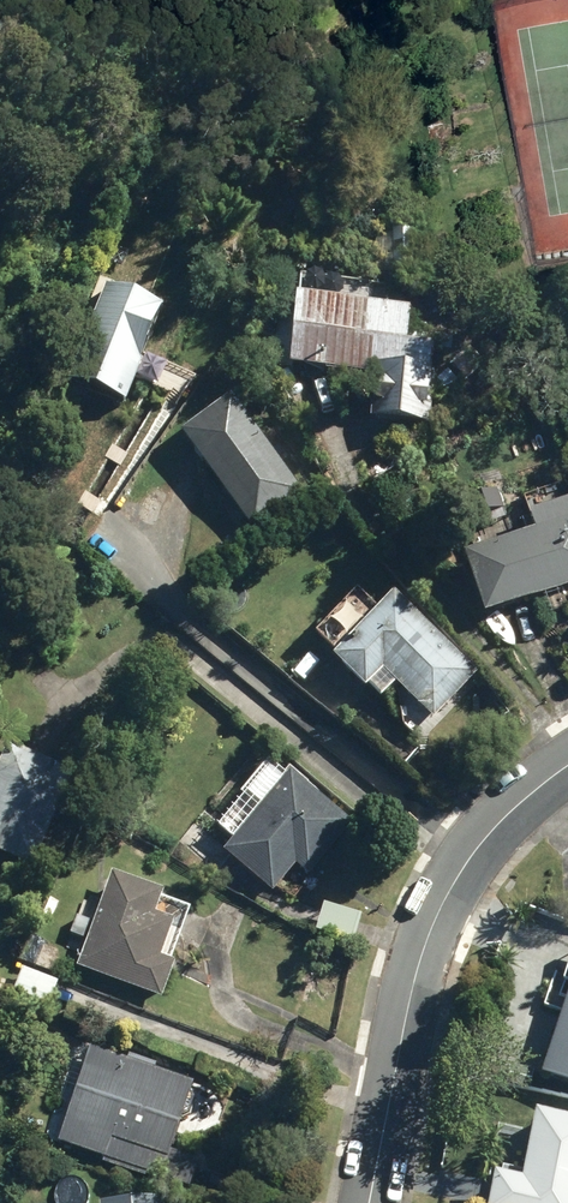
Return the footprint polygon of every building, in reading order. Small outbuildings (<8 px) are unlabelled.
[(396,236),(396,249),(418,248),(417,234),(396,236)] [(415,337),(417,301),(329,294),(331,274),(307,272),(300,361),(388,370),(386,416),(438,419),(440,371),(455,372),(457,342),(415,337)] [(79,373),(136,397),(176,300),(118,276),(79,373)] [(188,428),(258,527),(310,490),(240,390),(188,428)] [(497,611),(567,586),(567,499),(536,510),(542,527),(475,551),(497,611)] [(395,669),(441,715),(486,668),(403,588),(341,651),(377,687),(395,669)] [(40,864),(83,770),(20,742),(0,785),(0,846),(40,864)] [(230,852),(280,894),(303,865),(315,875),(360,820),(298,770),(230,852)] [(85,965),(168,998),(183,961),(169,955),(184,919),(165,911),(174,888),(122,869),(85,965)] [(567,1076),(567,980),(564,992),(567,993),(562,1006),(567,1008),(547,1069),(567,1076)] [(152,1171),(194,1186),(204,1158),(179,1149),(203,1080),(96,1043),(63,1140),(103,1154),(101,1159),(150,1176),(152,1171)] [(542,1104),(530,1164),(502,1158),(493,1202),(567,1202),(567,1109),(542,1104)]
